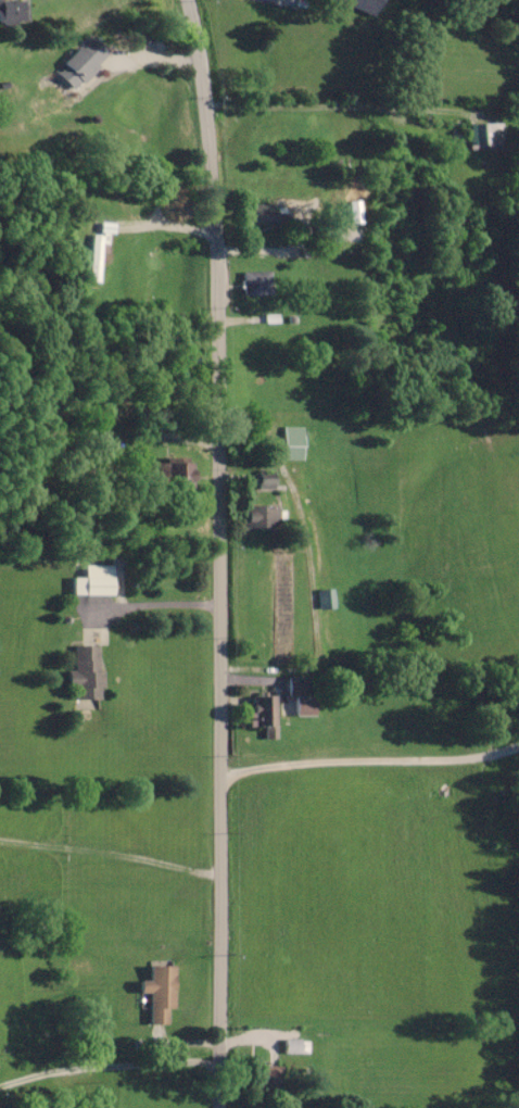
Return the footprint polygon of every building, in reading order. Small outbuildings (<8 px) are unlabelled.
[(27,22),(27,0),(0,0),(0,22),(27,22)] [(346,10),(350,0),(385,0),(378,21),(346,10)] [(54,68),(78,95),(115,60),(90,34),(54,68)] [(468,119),(467,146),(506,146),(506,121),(468,119)] [(251,201),(252,229),(295,226),(294,198),(251,201)] [(239,272),(243,295),(277,290),(273,266),(239,272)] [(283,426),(283,459),(303,459),(303,426),(283,426)] [(253,492),(276,492),(276,470),(253,470),(253,492)] [(240,506),(242,529),(289,526),(288,503),(240,506)] [(114,576),(73,576),(73,594),(114,594),(114,576)] [(71,640),(68,705),(107,706),(110,641),(71,640)] [(307,676),(288,676),(288,694),(307,694),(307,676)] [(253,691),(252,721),(279,722),(281,692),(253,691)] [(147,959),(144,1023),(170,1024),(173,959),(147,959)] [(305,1053),(307,1040),(286,1036),(283,1049),(305,1053)] [(250,1067),(281,1067),(281,1093),(250,1093),(250,1067)]
